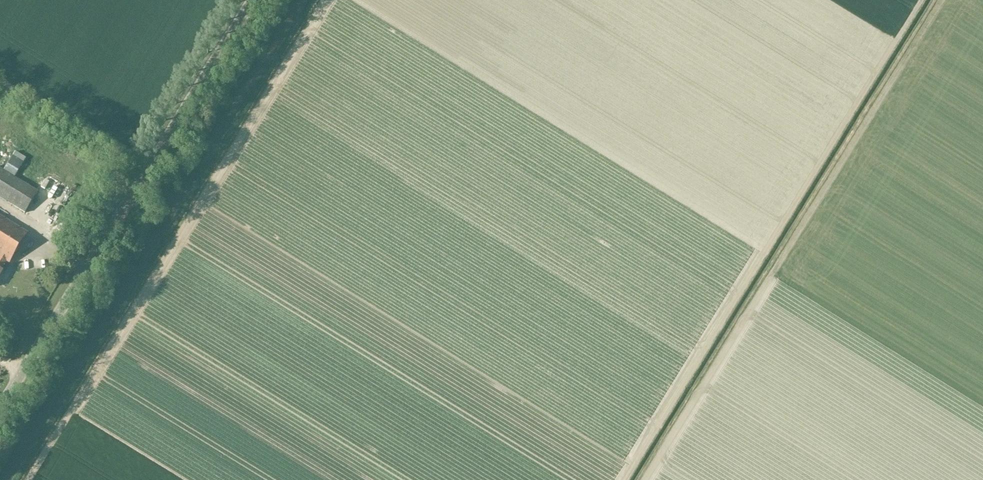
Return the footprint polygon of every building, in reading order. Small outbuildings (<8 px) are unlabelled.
[(37,193),(0,170),(0,200),(24,214),(37,193)] [(3,273),(1,271),(6,263),(9,265),(28,234),(0,217),(0,277),(3,273)]
